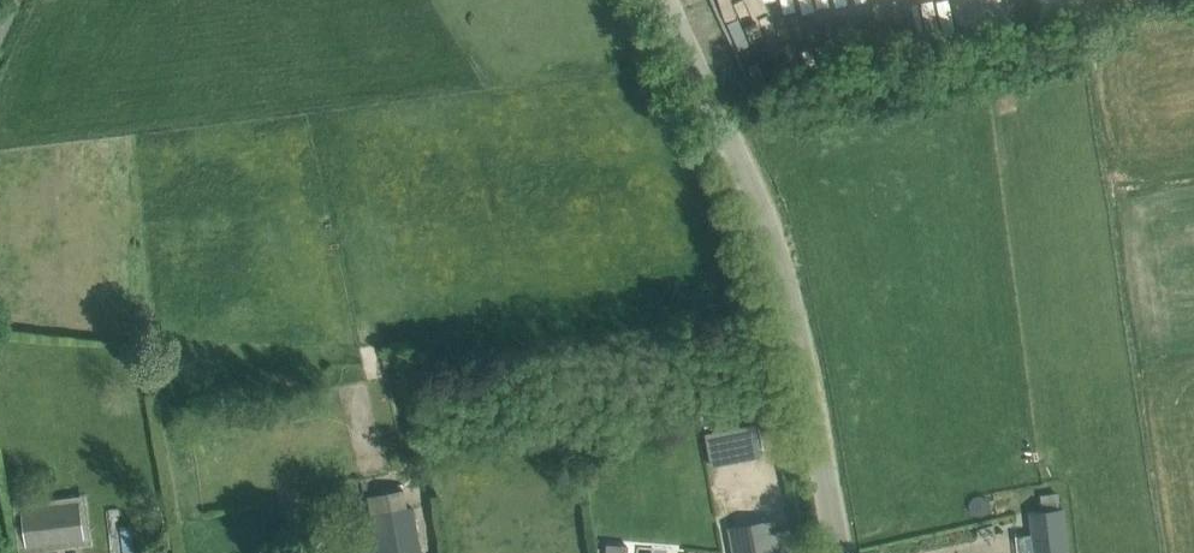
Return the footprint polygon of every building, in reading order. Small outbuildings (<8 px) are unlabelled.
[(380,511),(371,513),(381,552),(422,552),(410,504),(407,504),(404,488),(376,494),(380,511)] [(1033,531),(1035,552),(1070,552),(1065,507),(1030,511),(1033,531)] [(64,534),(64,510),(31,509),(31,533),(64,534)] [(749,524),(728,528),(733,552),(779,552),(772,519),(749,524)] [(137,524),(116,524),(115,551),(137,552),(137,524)] [(40,552),(60,552),(59,552),(58,543),(39,545),(40,552)] [(605,552),(627,552),(627,545),(606,543),(605,552)]
